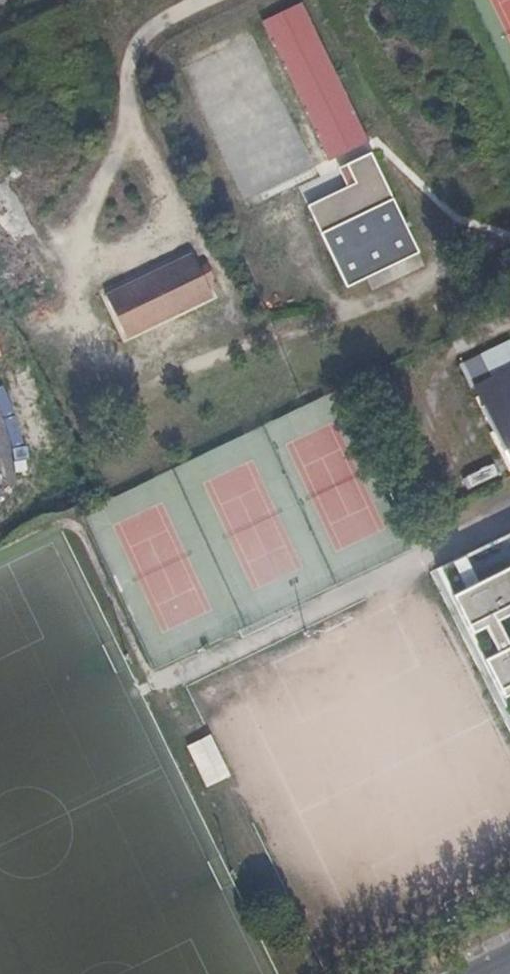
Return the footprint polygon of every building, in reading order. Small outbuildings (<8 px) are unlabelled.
[(327,158),(363,140),(297,4),(261,21),(327,158)] [(345,287),(416,251),(368,152),(344,164),(355,187),(348,191),(345,186),(305,205),(345,287)] [(355,187),(344,164),(336,168),(345,186),(348,191),(355,187)] [(103,287),(124,329),(210,287),(189,245),(103,287)] [(491,377),(509,367),(509,347),(508,342),(481,356),(491,377)] [(491,377),(481,356),(462,365),(477,396),(475,397),(479,405),(491,430),(489,431),(507,469),(509,468),(509,469),(509,367),(491,377)] [(509,715),(509,531),(436,567),(509,715)]
